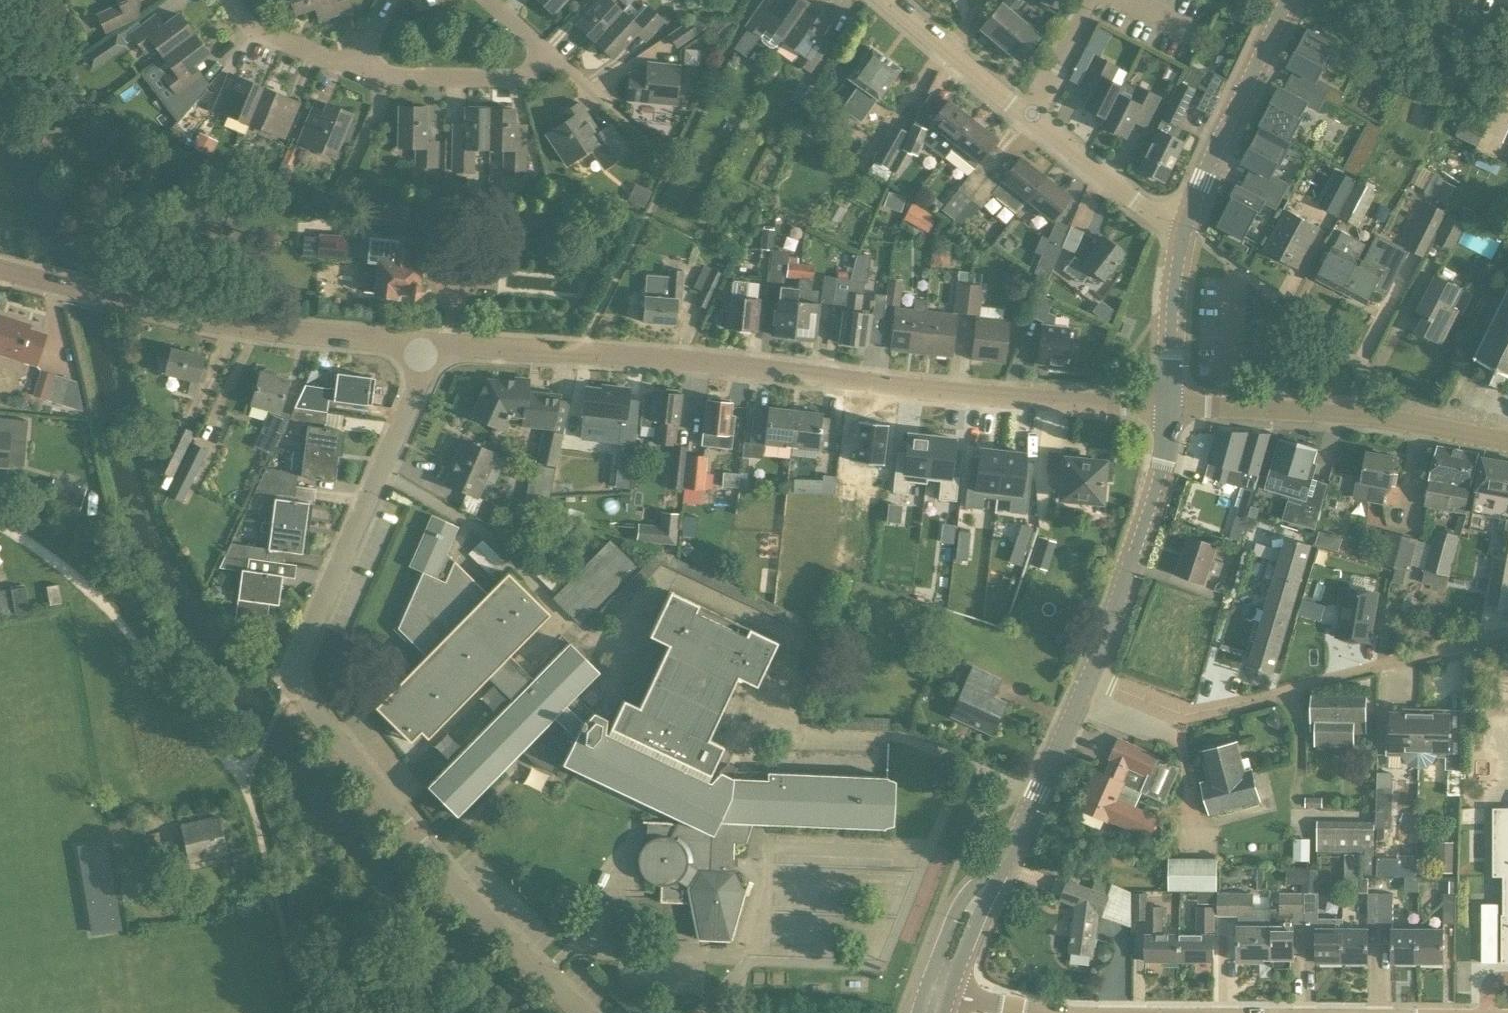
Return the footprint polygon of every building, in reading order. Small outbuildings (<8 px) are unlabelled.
[(135,0),(117,0),(119,5),(98,16),(106,32),(129,21),(124,11),(132,7),(130,2),(135,0)] [(351,8),(348,0),(291,0),(296,13),(314,7),(319,20),(351,8)] [(553,13),(565,0),(539,0),(553,13)] [(623,12),(613,2),(615,0),(601,0),(577,25),(595,42),(623,12)] [(812,4),(806,0),(781,0),(775,10),(764,3),(748,27),(761,35),(760,40),(762,42),(769,47),(772,48),(775,47),(777,48),(783,39),(786,41),(812,4)] [(1040,36),(1013,14),(1023,1),(1022,0),(1004,0),(980,29),(1019,61),(1040,36)] [(811,50),(832,18),(812,4),(786,41),(802,52),(797,59),(812,69),(820,56),(811,50)] [(645,41),(664,21),(649,7),(634,23),(623,12),(595,42),(612,59),(637,33),(645,41)] [(167,28),(160,17),(132,37),(144,55),(155,48),(163,61),(195,39),(181,18),(167,28)] [(677,48),(698,34),(689,21),(668,35),(677,48)] [(1305,114),(1302,112),(1307,102),(1319,108),(1330,86),(1317,79),(1322,69),(1326,71),(1339,44),(1309,28),(1290,66),(1307,74),(1296,95),(1281,88),(1262,125),(1264,126),(1245,162),(1265,172),(1254,194),(1239,186),(1218,226),(1229,232),(1231,229),(1246,237),(1265,200),(1277,206),(1288,184),(1272,175),(1277,165),(1280,167),(1293,142),(1291,141),(1305,114)] [(111,33),(82,53),(93,68),(122,48),(111,33)] [(178,81),(209,60),(195,39),(163,61),(172,73),(161,80),(174,98),(185,91),(178,81)] [(841,107),(861,122),(901,69),(872,48),(849,78),(858,85),(841,107)] [(1095,56),(1083,50),(1074,67),(1086,73),(1095,56)] [(1102,126),(1122,87),(1109,81),(1117,67),(1095,56),(1086,73),(1084,77),(1096,83),(1084,108),(1105,119),(1102,126)] [(675,104),(679,67),(649,64),(648,77),(630,75),(628,100),(675,104)] [(1204,90),(1215,95),(1224,78),(1213,73),(1204,90)] [(215,109),(250,123),(264,89),(230,75),(215,109)] [(794,99),(807,103),(814,84),(801,79),(794,99)] [(1137,113),(1149,119),(1159,97),(1125,80),(1122,87),(1102,126),(1124,137),(1137,113)] [(1175,126),(1194,90),(1179,82),(1161,118),(1175,126)] [(284,138),(298,103),(264,89),(250,123),(284,138)] [(950,149),(954,143),(973,121),(948,101),(930,124),(926,129),(925,131),(926,131),(922,142),(943,158),(950,149)] [(604,168),(627,152),(609,126),(599,133),(579,103),(559,116),(563,123),(547,134),(567,164),(591,148),(604,168)] [(355,126),(347,123),(350,114),(327,105),(324,113),(314,108),(300,142),(333,156),(341,138),(349,141),(355,126)] [(437,167),(437,142),(426,142),(426,108),(400,107),(399,148),(416,148),(416,166),(437,167)] [(473,150),(489,150),(489,109),(466,109),(465,143),(452,143),(452,172),(472,172),(473,150)] [(525,171),(526,145),(513,145),(513,109),(489,109),(489,150),(504,150),(504,171),(525,171)] [(1477,146),(1486,127),(1466,117),(1457,136),(1477,146)] [(979,163),(998,140),(973,121),(954,143),(950,149),(973,168),(977,162),(979,163)] [(888,169),(907,134),(892,125),(873,159),(888,169)] [(922,142),(926,131),(925,131),(913,126),(903,151),(916,157),(922,142)] [(1163,183),(1183,144),(1156,130),(1136,169),(1163,183)] [(1354,152),(1364,159),(1376,139),(1366,133),(1354,152)] [(1353,153),(1344,169),(1356,176),(1365,160),(1353,153)] [(1016,214),(1027,201),(1026,200),(1044,178),(1020,159),(1002,181),(997,186),(987,178),(969,199),(980,208),(991,194),(1016,214)] [(958,190),(969,199),(987,178),(975,168),(958,190)] [(1341,169),(1322,203),(1337,211),(1356,177),(1341,169)] [(1050,220),(1068,197),(1044,178),(1026,200),(1027,201),(1050,220)] [(1430,194),(1449,203),(1456,186),(1438,178),(1430,194)] [(1358,227),(1377,192),(1358,181),(1339,217),(1358,227)] [(635,185),(630,197),(645,204),(650,192),(635,185)] [(890,190),(885,204),(902,210),(907,196),(890,190)] [(392,221),(400,215),(400,207),(405,203),(399,196),(394,200),(375,198),(373,219),(392,221)] [(920,208),(911,203),(903,218),(912,223),(920,208)] [(1432,240),(1446,212),(1429,204),(1416,232),(1432,240)] [(1321,229),(1288,210),(1266,250),(1299,269),(1321,229)] [(1452,250),(1467,222),(1450,213),(1435,242),(1452,250)] [(1055,221),(1040,259),(1033,272),(1047,281),(1054,266),(1070,227),(1055,221)] [(771,250),(774,230),(763,229),(761,249),(771,250)] [(1319,280),(1342,292),(1359,259),(1354,256),(1361,241),(1343,232),(1319,280)] [(317,259),(345,261),(345,259),(360,260),(362,240),(347,239),(347,236),(319,233),(318,237),(304,236),(302,256),(317,257),(317,259)] [(1088,248),(1078,261),(1074,257),(1064,270),(1081,284),(1087,276),(1099,285),(1123,254),(1102,237),(1092,251),(1088,248)] [(365,270),(364,272),(358,271),(357,288),(363,288),(362,291),(375,293),(375,295),(395,297),(396,294),(411,292),(414,296),(422,291),(418,286),(422,245),(407,243),(406,250),(395,249),(396,242),(372,240),(370,254),(380,255),(378,271),(365,270)] [(1372,247),(1364,262),(1359,259),(1342,292),(1367,305),(1375,289),(1387,295),(1396,277),(1385,271),(1392,257),(1372,247)] [(869,315),(859,314),(861,297),(863,285),(865,285),(869,257),(854,255),(848,281),(835,279),(832,303),(847,305),(846,312),(843,311),(842,329),(837,328),(835,343),(865,347),(869,315)] [(800,279),(802,264),(798,264),(799,259),(789,257),(786,277),(799,279),(800,279)] [(814,265),(802,264),(800,279),(812,281),(814,265)] [(711,268),(694,303),(708,309),(724,274),(711,268)] [(669,271),(669,276),(646,274),(642,323),(677,325),(678,304),(683,305),(685,272),(669,271)] [(1449,308),(1459,289),(1436,277),(1420,310),(1427,314),(1418,331),(1441,342),(1457,311),(1449,308)] [(812,281),(800,279),(799,279),(797,291),(799,291),(793,338),(814,340),(818,304),(815,303),(816,293),(811,292),(812,281)] [(727,312),(724,312),(723,312),(721,314),(720,316),(719,317),(719,319),(719,321),(720,324),(721,326),(722,327),(726,327),(725,329),(756,332),(759,300),(747,298),(749,282),(732,280),(730,297),(729,297),(727,312)] [(899,307),(902,283),(888,281),(885,305),(899,307)] [(954,312),(967,313),(971,286),(957,285),(954,312)] [(983,288),(971,286),(967,313),(980,315),(983,288)] [(772,335),(793,338),(799,291),(797,291),(780,288),(779,299),(776,298),(772,335)] [(1041,320),(1040,322),(1053,325),(1054,314),(1047,311),(1053,299),(1040,294),(1030,316),(1041,320)] [(1477,356),(1476,355),(1474,357),(1476,358),(1475,360),(1478,361),(1478,360),(1488,365),(1481,379),(1501,389),(1507,376),(1507,294),(1477,356)] [(914,299),(912,313),(896,311),(892,350),(921,354),(925,314),(924,314),(926,300),(914,299)] [(956,318),(925,314),(921,354),(952,357),(956,318)] [(0,315),(0,354),(36,366),(46,335),(19,326),(21,322),(0,315)] [(1005,363),(1010,324),(977,320),(972,360),(1005,363)] [(1069,343),(1070,331),(1043,327),(1038,364),(1049,366),(1048,369),(1065,371),(1067,356),(1072,357),(1074,343),(1069,343)] [(202,368),(205,356),(171,348),(166,372),(184,377),(181,390),(193,393),(196,380),(204,382),(207,369),(202,368)] [(280,410),(289,379),(276,375),(276,372),(275,370),(268,367),(265,369),(264,372),(262,371),(252,404),(273,410),(264,427),(279,435),(289,414),(280,410)] [(61,405),(69,380),(42,371),(34,396),(61,405)] [(329,399),(333,400),(367,404),(371,378),(336,373),(334,388),(306,385),(290,419),(325,424),(329,399)] [(551,428),(558,396),(527,393),(528,384),(487,380),(471,416),(502,429),(508,415),(540,418),(539,427),(551,428)] [(624,419),(628,388),(610,386),(609,391),(585,388),(582,414),(624,419)] [(653,392),(652,400),(643,399),(640,425),(653,426),(652,443),(673,445),(678,395),(653,392)] [(709,401),(706,401),(700,445),(730,449),(734,418),(730,417),(731,404),(720,403),(720,400),(710,399),(709,401)] [(764,444),(790,447),(794,411),(768,408),(768,410),(753,409),(749,457),(762,458),(764,444)] [(822,416),(822,414),(794,411),(790,447),(832,451),(835,418),(822,416)] [(28,421),(0,419),(0,465),(7,466),(10,435),(27,436),(28,421)] [(852,459),(852,461),(882,464),(882,463),(881,463),(885,425),(887,425),(887,424),(856,420),(856,422),(858,422),(854,460),(852,459)] [(172,477),(194,432),(176,425),(155,469),(172,477)] [(296,437),(294,449),(338,455),(341,431),(308,426),(307,439),(296,437)] [(269,454),(279,435),(264,427),(254,446),(269,454)] [(555,466),(561,436),(544,432),(537,462),(555,466)] [(926,480),(931,436),(907,433),(905,452),(897,451),(892,491),(906,493),(908,481),(925,484),(926,480)] [(1209,463),(1218,466),(1214,478),(1230,483),(1230,484),(1242,489),(1243,487),(1254,491),(1270,436),(1217,433),(1209,463)] [(931,436),(926,480),(940,481),(938,499),(955,501),(958,478),(950,477),(955,439),(931,436)] [(1315,529),(1324,499),(1308,495),(1313,479),(1309,478),(1317,451),(1278,439),(1264,489),(1266,490),(1289,496),(1303,500),(1296,524),(1297,524),(1298,522),(1315,527),(1314,529),(1315,529)] [(475,497),(495,454),(464,440),(445,484),(475,497)] [(182,502),(207,451),(193,443),(167,494),(182,502)] [(669,487),(682,488),(686,446),(673,445),(669,487)] [(969,461),(963,507),(981,509),(982,497),(996,499),(1001,450),(978,447),(977,462),(969,461)] [(1431,482),(1426,506),(1466,513),(1480,456),(1439,448),(1431,481),(1431,482)] [(338,455),(294,449),(300,450),(297,475),(335,480),(338,455)] [(1001,450),(996,499),(1009,501),(1008,512),(1025,514),(1031,468),(1023,467),(1024,453),(1001,450)] [(703,490),(706,456),(687,454),(684,488),(703,490)] [(1396,489),(1398,476),(1393,475),(1396,459),(1368,454),(1363,482),(1373,484),(1369,502),(1384,504),(1387,489),(1390,490),(1391,488),(1396,489)] [(632,457),(619,455),(615,488),(629,489),(632,457)] [(1103,463),(1078,460),(1078,457),(1050,455),(1048,470),(1063,472),(1061,497),(1104,501),(1106,483),(1101,482),(1103,463)] [(1484,459),(1473,513),(1507,520),(1505,532),(1507,533),(1507,463),(1484,459)] [(547,504),(553,469),(531,465),(525,499),(547,504)] [(266,469),(260,480),(295,486),(297,473),(266,469)] [(837,492),(837,476),(795,476),(794,492),(837,492)] [(294,498),(295,486),(260,480),(254,493),(294,498)] [(79,508),(83,494),(73,491),(69,505),(79,508)] [(275,500),(272,523),(272,525),(305,529),(308,504),(275,500)] [(1258,509),(1250,506),(1247,517),(1255,519),(1258,509)] [(639,525),(637,538),(673,542),(676,514),(663,513),(661,527),(639,525)] [(424,656),(374,707),(395,727),(410,742),(420,732),(427,739),(487,677),(490,679),(493,682),(512,700),(428,786),(456,816),(503,769),(521,750),(534,764),(552,772),(558,761),(678,818),(676,823),(647,821),(646,831),(646,843),(640,849),(638,857),(638,866),(641,873),(646,880),(653,884),(661,886),(660,900),(660,902),(690,904),(696,934),(697,939),(730,941),(743,891),(734,872),(731,871),(731,862),(733,824),(883,830),(892,826),(895,782),(885,778),(736,773),(736,769),(731,766),(727,764),(717,772),(710,769),(721,746),(706,739),(735,676),(754,685),(775,641),(748,629),(745,635),(694,610),(697,604),(669,591),(649,634),(668,643),(637,706),(623,699),(606,733),(604,732),(605,719),(591,712),(575,695),(597,673),(568,643),(533,679),(508,655),(549,614),(507,572),(487,593),(452,560),(452,561),(443,557),(457,527),(430,515),(408,566),(421,572),(396,628),(424,656)] [(694,536),(696,516),(684,515),(682,534),(694,536)] [(265,532),(263,547),(269,547),(269,550),(302,555),(305,529),(272,525),(272,523),(261,522),(260,531),(265,532)] [(1032,528),(1020,524),(1008,562),(1019,566),(1032,528)] [(970,532),(958,531),(954,559),(966,561),(970,532)] [(1317,543),(1340,548),(1342,535),(1320,531),(1317,543)] [(1377,577),(1391,581),(1391,582),(1405,585),(1415,548),(1418,539),(1389,531),(1377,577)] [(1449,576),(1460,537),(1435,531),(1425,570),(1449,576)] [(1498,555),(1507,557),(1507,533),(1505,532),(1502,532),(1498,555)] [(1034,545),(1051,550),(1054,542),(1037,536),(1034,545)] [(1203,584),(1216,546),(1189,536),(1176,574),(1203,584)] [(1311,545),(1287,538),(1250,666),(1273,673),(1311,545)] [(578,623),(634,566),(608,540),(564,585),(552,597),(578,623)] [(224,557),(257,561),(261,561),(263,550),(230,545),(224,557)] [(1498,555),(1493,554),(1488,580),(1507,583),(1507,557),(1498,555)] [(268,604),(277,605),(281,577),(272,576),(274,563),(261,561),(257,561),(224,557),(219,568),(243,572),(236,623),(265,627),(268,604)] [(624,580),(635,588),(647,572),(636,564),(624,580)] [(1446,590),(1449,576),(1425,570),(1422,584),(1446,590)] [(59,585),(47,587),(50,606),(62,604),(59,585)] [(14,614),(30,611),(25,587),(9,590),(14,614)] [(1337,636),(1368,642),(1377,594),(1341,587),(1337,606),(1342,606),(1337,636)] [(9,590),(0,591),(0,602),(3,616),(14,614),(9,590)] [(606,618),(599,611),(586,624),(593,632),(606,618)] [(1221,644),(1218,659),(1241,664),(1244,649),(1221,644)] [(991,734),(1004,704),(990,698),(998,680),(970,668),(950,715),(991,734)] [(1311,732),(1335,732),(1338,732),(1339,697),(1312,697),(1311,732)] [(1335,732),(1335,744),(1352,744),(1352,732),(1366,732),(1366,697),(1339,697),(1338,732),(1335,732)] [(1411,767),(1419,769),(1421,711),(1405,710),(1404,714),(1392,714),(1391,736),(1388,736),(1387,756),(1402,756),(1405,763),(1411,767)] [(1460,770),(1461,733),(1449,732),(1449,716),(1436,715),(1437,711),(1421,711),(1419,769),(1427,768),(1433,764),(1436,757),(1447,758),(1446,770),(1460,770)] [(1112,761),(1105,777),(1124,786),(1165,804),(1180,770),(1157,760),(1157,758),(1118,741),(1110,760),(1112,761)] [(1210,816),(1260,802),(1252,771),(1245,773),(1237,744),(1202,753),(1210,783),(1202,785),(1210,816)] [(1392,827),(1392,772),(1377,772),(1376,827),(1392,827)] [(1117,802),(1124,786),(1105,777),(1100,775),(1096,786),(1091,784),(1079,811),(1108,824),(1109,821),(1149,839),(1157,820),(1117,802)] [(1507,963),(1507,808),(1492,808),(1492,877),(1502,877),(1503,915),(1501,915),(1501,963),(1507,963)] [(189,864),(227,856),(219,818),(180,827),(189,864)] [(1317,821),(1317,851),(1365,852),(1364,874),(1374,874),(1374,821),(1317,821)] [(149,860),(162,857),(158,832),(145,835),(149,860)] [(91,934),(121,929),(106,840),(76,845),(91,934)] [(1309,860),(1309,840),(1295,840),(1295,860),(1309,860)] [(1453,841),(1437,841),(1437,872),(1452,872),(1453,841)] [(1377,856),(1376,874),(1415,874),(1415,863),(1398,863),(1398,856),(1377,856)] [(1168,860),(1168,891),(1217,891),(1217,860),(1168,860)] [(1302,869),(1301,883),(1301,891),(1316,892),(1316,869),(1302,869)] [(1368,890),(1382,890),(1382,877),(1368,877),(1368,890)] [(1075,906),(1070,951),(1094,954),(1099,914),(1106,897),(1066,882),(1059,900),(1075,906)] [(1133,892),(1133,919),(1146,919),(1146,908),(1146,892),(1133,892)] [(1316,963),(1343,963),(1343,929),(1336,929),(1336,920),(1317,920),(1317,893),(1304,893),(1304,896),(1304,918),(1304,924),(1316,924),(1316,963)] [(1367,923),(1380,924),(1380,894),(1368,894),(1367,923)] [(1393,894),(1380,894),(1380,924),(1392,924),(1393,894)] [(1456,924),(1456,894),(1443,894),(1443,924),(1456,924)] [(1264,958),(1271,958),(1272,929),(1269,929),(1269,911),(1251,911),(1252,896),(1217,896),(1217,917),(1238,917),(1238,962),(1263,962),(1264,958)] [(1280,896),(1279,911),(1269,911),(1269,929),(1272,929),(1271,958),(1273,958),(1272,965),(1275,968),(1288,968),(1291,965),(1291,961),(1293,961),(1294,918),(1304,918),(1304,896),(1280,896)] [(1483,961),(1499,961),(1500,902),(1483,902),(1483,961)] [(1145,962),(1178,962),(1178,934),(1161,934),(1161,908),(1146,908),(1146,919),(1145,962)] [(1195,934),(1178,934),(1178,962),(1211,962),(1212,909),(1195,908),(1195,934)] [(1368,930),(1343,929),(1343,963),(1368,963),(1368,930)] [(1392,963),(1418,963),(1418,930),(1392,930),(1392,963)] [(1443,963),(1443,930),(1418,930),(1418,963),(1443,963)]
